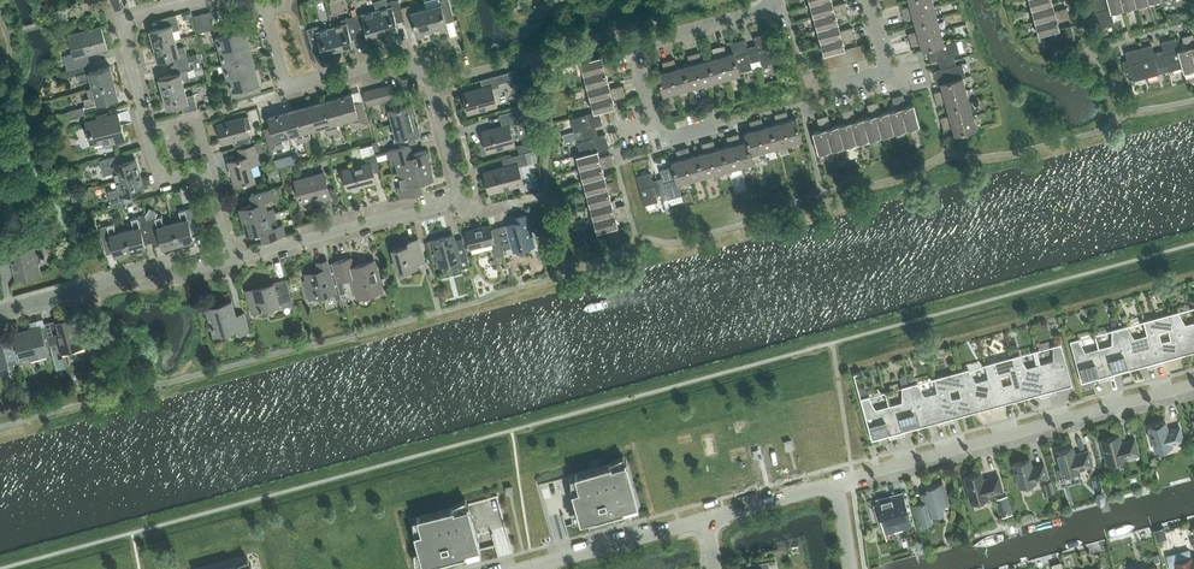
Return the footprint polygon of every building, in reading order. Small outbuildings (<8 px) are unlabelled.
[(114,10),(121,8),(119,0),(112,0),(114,10)] [(382,31),(387,29),(388,32),(398,29),(396,22),(404,20),(401,7),(399,0),(394,0),(387,2),(387,0),(378,0),(373,1),(376,10),(382,31)] [(426,7),(431,28),(440,26),(441,30),(448,28),(446,22),(454,20),(449,0),(426,0),(424,0),(426,7)] [(813,16),(846,7),(844,2),(833,5),(831,0),(823,0),(810,4),(813,16)] [(910,5),(901,8),(902,14),(933,5),(932,0),(909,0),(910,5)] [(1032,9),(1052,3),(1052,0),(1029,0),(1032,9)] [(1092,9),(1090,9),(1094,23),(1099,21),(1100,27),(1114,24),(1111,12),(1110,12),(1107,0),(1093,0),(1095,8),(1092,9)] [(1110,12),(1111,12),(1123,8),(1121,0),(1107,0),(1110,12)] [(1123,8),(1136,5),(1134,0),(1121,0),(1123,8)] [(1032,9),(1035,21),(1067,13),(1066,7),(1054,10),(1052,3),(1032,9)] [(410,5),(401,7),(404,20),(406,27),(414,25),(417,36),(424,34),(423,30),(431,28),(426,7),(411,11),(410,5)] [(913,17),(915,24),(937,18),(933,5),(902,14),(904,20),(913,17)] [(813,16),(817,29),(837,23),(835,16),(847,13),(846,7),(813,16)] [(376,10),(357,15),(355,8),(351,9),(353,16),(359,37),(367,35),(367,37),(378,34),(378,32),(382,31),(376,10)] [(213,29),(208,12),(200,14),(205,31),(213,29)] [(1038,35),(1043,33),(1059,28),(1057,21),(1069,18),(1067,13),(1035,21),(1038,34),(1038,35)] [(176,14),(163,18),(162,18),(164,26),(149,30),(153,45),(175,39),(173,31),(180,29),(176,14)] [(205,31),(200,14),(192,16),(197,33),(205,31)] [(342,24),(331,27),(337,48),(342,46),(342,49),(353,46),(351,39),(359,37),(353,16),(341,19),(342,24)] [(908,33),(909,39),(940,30),(937,18),(915,24),(917,30),(908,33)] [(817,29),(820,41),(853,32),(851,27),(839,30),(837,23),(817,29)] [(232,24),(213,29),(212,30),(218,51),(247,43),(243,29),(234,31),(232,24)] [(312,49),(319,48),(320,47),(322,54),(333,51),(332,49),(337,48),(331,27),(320,30),(319,25),(307,29),(312,49)] [(1052,45),(1053,50),(1067,46),(1065,41),(1074,38),(1071,25),(1060,28),(1059,28),(1043,33),(1046,46),(1052,45)] [(90,63),(87,55),(87,54),(105,49),(99,27),(70,35),(74,52),(63,55),(67,69),(72,68),(90,63)] [(922,50),(923,49),(927,48),(944,43),(943,43),(940,30),(909,39),(911,45),(920,42),(922,49),(921,49),(922,50)] [(853,32),(820,41),(824,54),(823,54),(824,55),(828,53),(835,51),(842,49),(845,49),(845,48),(844,48),(842,41),(854,38),(853,32)] [(756,46),(751,47),(755,61),(760,59),(762,65),(775,62),(767,33),(754,37),(756,46)] [(1178,50),(1177,50),(1182,67),(1183,71),(1184,71),(1183,71),(1193,68),(1193,60),(1187,35),(1182,36),(1185,48),(1178,50)] [(1164,51),(1159,52),(1162,66),(1167,65),(1169,71),(1182,67),(1177,50),(1178,50),(1175,38),(1161,42),(1164,51)] [(153,45),(157,61),(172,57),(174,64),(175,65),(188,61),(187,56),(184,46),(177,48),(175,39),(153,45)] [(755,61),(751,47),(746,49),(744,39),(731,43),(733,52),(739,72),(739,71),(752,68),(750,62),(755,61)] [(939,58),(941,63),(954,60),(953,55),(959,53),(955,40),(944,43),(943,43),(944,43),(927,48),(930,61),(939,58)] [(251,56),(247,43),(218,51),(222,64),(251,56)] [(863,44),(856,46),(860,59),(867,57),(863,44)] [(733,52),(726,54),(724,45),(718,46),(726,77),(739,74),(740,74),(739,71),(739,72),(733,52)] [(1151,45),(1138,48),(1146,77),(1159,73),(1157,67),(1162,66),(1159,52),(1154,54),(1151,45)] [(726,77),(718,46),(712,48),(715,57),(708,59),(714,81),(726,77)] [(856,46),(849,47),(853,61),(860,59),(856,46)] [(845,49),(842,49),(846,63),(853,61),(849,47),(845,49)] [(1133,80),(1146,77),(1138,48),(1125,52),(1128,61),(1122,62),(1126,76),(1131,74),(1133,80)] [(846,63),(842,49),(835,51),(838,65),(846,63)] [(838,65),(835,51),(828,53),(831,67),(838,65)] [(714,81),(708,59),(701,61),(699,52),(693,53),(701,84),(714,81)] [(701,84),(693,53),(687,55),(690,64),(683,66),(689,87),(701,84)] [(821,55),(824,69),(831,67),(828,53),(824,55),(821,55)] [(580,62),(584,74),(616,65),(615,60),(603,63),(601,56),(601,55),(580,61),(580,62)] [(222,64),(226,78),(255,70),(251,56),(222,64)] [(689,87),(683,66),(676,68),(674,59),(668,60),(676,91),(689,87)] [(676,91),(668,60),(662,62),(665,71),(658,73),(658,72),(657,72),(663,95),(664,95),(664,94),(676,91)] [(940,83),(963,77),(965,76),(962,63),(956,65),(954,60),(941,63),(942,68),(933,71),(937,84),(940,83)] [(158,78),(162,93),(184,87),(182,79),(189,77),(187,70),(191,69),(188,61),(175,65),(174,64),(171,65),(173,74),(158,78)] [(93,87),(114,81),(110,65),(89,71),(77,74),(79,82),(90,79),(92,87),(93,87)] [(584,74),(587,86),(608,81),(606,74),(617,71),(616,65),(584,74)] [(74,75),(72,68),(67,69),(57,72),(59,79),(74,75)] [(252,94),(250,86),(259,84),(255,70),(226,78),(232,99),(252,94)] [(507,72),(480,80),(482,88),(464,93),(469,112),(495,105),(490,89),(499,86),(498,84),(510,81),(507,72)] [(933,92),(935,98),(966,90),(962,77),(963,77),(940,83),(941,83),(942,90),(933,92)] [(87,88),(89,97),(84,99),(86,106),(98,103),(118,97),(114,81),(93,87),(92,87),(87,88)] [(587,86),(590,99),(623,90),(621,85),(610,88),(608,81),(587,86)] [(394,98),(392,91),(391,84),(384,86),(387,100),(394,98)] [(380,102),(383,101),(387,100),(384,86),(377,88),(380,102)] [(181,104),(183,111),(183,112),(197,108),(194,94),(186,96),(184,87),(162,93),(166,109),(181,104)] [(377,88),(370,90),(373,104),(380,102),(377,88)] [(373,104),(370,90),(363,92),(366,106),(373,104)] [(599,111),(615,107),(615,106),(614,106),(612,99),(624,96),(623,90),(590,99),(594,111),(594,112),(599,110),(599,111)] [(936,104),(945,101),(947,108),(969,102),(966,90),(935,98),(936,104)] [(368,123),(367,122),(361,101),(354,103),(352,93),(338,96),(344,120),(351,118),(354,127),(368,123)] [(389,109),(392,123),(413,118),(411,110),(414,109),(412,102),(407,103),(405,95),(394,98),(387,100),(383,101),(386,110),(389,109)] [(906,106),(902,95),(897,96),(906,128),(918,125),(919,125),(913,104),(912,104),(913,104),(906,106)] [(338,96),(324,100),(333,133),(339,131),(336,122),(344,120),(338,96)] [(895,109),(888,111),(893,132),(906,128),(897,96),(892,97),(895,109)] [(324,100),(310,104),(316,128),(324,126),(327,135),(333,133),(324,100)] [(877,101),(872,103),(881,135),(893,132),(888,111),(880,113),(877,101)] [(949,115),(941,117),(940,117),(942,123),(972,115),(969,102),(947,108),(949,115)] [(50,111),(51,108),(50,104),(47,103),(44,104),(43,107),(43,110),(46,112),(50,111)] [(870,116),(863,118),(868,139),(881,135),(872,103),(867,104),(870,116)] [(310,104),(296,108),(305,141),(311,139),(309,130),(316,128),(310,104)] [(85,114),(84,107),(83,107),(61,113),(63,120),(85,114)] [(296,108),(282,112),(289,136),(297,133),(299,143),(305,141),(296,108)] [(852,108),(847,110),(856,142),(868,139),(863,118),(855,120),(852,108)] [(511,118),(515,117),(522,116),(520,109),(499,114),(503,126),(482,131),(487,151),(514,144),(511,133),(514,132),(511,118)] [(580,130),(581,135),(595,131),(593,126),(602,124),(599,111),(599,110),(594,112),(594,111),(593,111),(594,112),(570,118),(574,131),(580,130)] [(845,123),(837,125),(843,146),(856,142),(847,110),(841,111),(845,123)] [(796,118),(795,118),(789,120),(786,111),(780,112),(789,143),(801,140),(802,140),(796,118)] [(87,121),(93,142),(103,140),(104,144),(124,138),(117,113),(110,115),(109,112),(96,115),(97,118),(87,121)] [(270,151),(271,151),(284,147),(281,138),(289,136),(282,112),(268,116),(271,126),(264,128),(270,151)] [(777,123),(770,125),(776,146),(789,143),(780,112),(774,114),(777,123)] [(827,115),(822,117),(831,149),(843,146),(837,125),(830,127),(827,115)] [(954,133),(954,134),(976,128),(976,127),(972,115),(942,123),(943,129),(952,126),(954,133)] [(233,139),(235,145),(249,142),(247,135),(248,135),(246,129),(251,127),(248,116),(243,117),(243,116),(217,123),(222,142),(233,139)] [(831,149),(822,117),(816,118),(820,129),(813,131),(812,131),(818,153),(819,153),(819,152),(831,149)] [(413,118),(392,123),(396,138),(393,139),(396,147),(417,142),(415,133),(420,132),(418,125),(415,126),(413,118)] [(761,118),(755,119),(763,150),(776,146),(770,125),(763,127),(761,118)] [(744,132),(747,141),(747,140),(751,153),(763,150),(755,119),(749,121),(752,130),(745,132),(745,131),(744,132)] [(577,141),(580,154),(597,150),(598,150),(597,150),(609,147),(605,134),(596,136),(595,131),(581,135),(583,139),(577,141)] [(738,133),(732,135),(740,166),(753,162),(754,162),(751,153),(747,140),(747,141),(740,142),(738,133)] [(729,146),(722,147),(728,169),(740,166),(732,135),(726,136),(729,146)] [(713,140),(707,142),(715,172),(728,169),(722,147),(715,149),(713,140)] [(524,151),(534,148),(532,142),(522,145),(524,151)] [(704,152),(697,154),(703,176),(715,172),(707,142),(701,143),(704,152)] [(362,157),(365,156),(375,153),(373,144),(359,148),(362,157)] [(396,159),(399,172),(428,164),(425,150),(412,153),(410,144),(387,150),(390,160),(396,159)] [(239,149),(241,156),(241,158),(228,162),(232,175),(233,174),(236,185),(255,180),(250,164),(259,162),(254,145),(239,149)] [(688,147),(682,149),(690,179),(703,176),(697,154),(690,156),(688,147)] [(671,161),(673,166),(678,183),(690,179),(682,149),(676,150),(679,159),(672,161),(671,161)] [(576,156),(580,168),(612,159),(611,154),(599,157),(597,150),(580,154),(576,155),(576,156)] [(502,159),(504,167),(485,172),(491,191),(521,183),(516,166),(528,163),(525,152),(502,159)] [(372,172),(379,170),(380,170),(375,153),(365,156),(367,163),(344,170),(349,188),(374,181),(372,172)] [(114,173),(117,180),(139,174),(135,159),(123,162),(120,154),(99,160),(103,176),(114,173)] [(580,168),(583,181),(604,175),(602,168),(614,165),(612,159),(580,168)] [(422,191),(420,183),(420,181),(432,178),(428,164),(399,172),(403,185),(397,187),(400,197),(422,191)] [(663,179),(658,180),(661,194),(666,192),(668,198),(681,195),(678,183),(673,166),(660,170),(663,179)] [(656,195),(661,194),(658,180),(653,181),(650,172),(637,176),(644,205),(658,201),(656,195)] [(324,173),(295,180),(301,201),(303,201),(314,198),(314,200),(319,199),(320,201),(322,200),(329,199),(330,198),(330,197),(337,195),(335,187),(328,188),(324,173)] [(133,201),(132,195),(131,193),(143,189),(139,174),(117,180),(119,188),(108,191),(112,206),(133,201)] [(583,181),(587,193),(619,184),(618,179),(606,182),(604,175),(583,181)] [(587,193),(590,206),(611,200),(609,193),(620,190),(619,184),(587,193)] [(240,206),(242,210),(244,220),(273,212),(270,199),(276,198),(273,188),(250,194),(253,203),(240,206)] [(590,206),(593,218),(626,210),(624,204),(613,207),(611,200),(590,206)] [(191,231),(198,229),(199,229),(193,207),(178,211),(181,220),(172,223),(178,243),(193,239),(191,231)] [(626,210),(593,218),(597,231),(597,232),(618,226),(618,225),(616,218),(627,215),(626,210)] [(244,220),(247,230),(248,234),(261,231),(263,240),(286,234),(283,224),(277,226),(273,212),(244,220)] [(501,239),(500,239),(504,254),(505,254),(503,249),(521,244),(522,248),(535,245),(526,214),(518,217),(519,222),(498,228),(501,239)] [(125,230),(130,251),(145,247),(143,239),(151,237),(147,219),(145,215),(130,219),(133,228),(125,230)] [(147,219),(151,237),(153,241),(161,239),(163,247),(178,243),(172,223),(164,225),(162,215),(147,219)] [(105,249),(113,247),(115,255),(130,251),(125,230),(117,233),(114,223),(99,227),(105,249)] [(504,254),(500,239),(495,241),(490,224),(466,231),(471,249),(492,243),(495,256),(504,254)] [(462,238),(454,240),(453,234),(433,240),(440,266),(459,261),(461,268),(470,266),(462,238)] [(418,238),(408,241),(409,244),(392,249),(398,271),(418,266),(417,262),(424,260),(421,249),(418,238)] [(26,247),(19,243),(16,250),(8,252),(7,253),(4,253),(2,245),(0,245),(0,263),(10,261),(13,270),(12,271),(13,271),(15,279),(23,277),(29,280),(33,274),(41,272),(39,264),(43,257),(36,253),(34,245),(26,247)] [(333,262),(338,282),(351,278),(357,297),(383,290),(375,260),(354,266),(351,257),(333,262)] [(326,260),(319,262),(318,262),(320,270),(306,274),(308,280),(305,280),(310,299),(334,293),(336,301),(342,299),(332,263),(327,264),(326,260)] [(286,279),(272,282),(273,284),(246,291),(252,312),(282,304),(283,307),(293,304),(286,279)] [(214,335),(216,334),(239,328),(240,334),(249,331),(244,313),(236,315),(232,301),(207,307),(214,335)] [(1170,313),(1181,355),(1193,351),(1193,322),(1185,324),(1178,311),(1170,313)] [(1170,313),(1143,320),(1147,335),(1155,366),(1163,363),(1162,360),(1181,355),(1170,313)] [(78,316),(58,321),(45,325),(45,327),(49,342),(50,342),(50,343),(59,341),(61,350),(88,343),(85,330),(82,331),(78,316)] [(1127,325),(1119,327),(1130,369),(1147,364),(1148,368),(1155,366),(1147,335),(1134,338),(1127,325)] [(16,339),(19,348),(21,356),(28,354),(30,359),(48,354),(45,343),(49,342),(45,327),(41,328),(40,326),(23,331),(25,336),(16,339)] [(1111,344),(1098,348),(1107,379),(1114,377),(1113,373),(1130,369),(1119,327),(1111,329),(1111,344)] [(3,346),(0,337),(0,367),(8,365),(3,346)] [(1085,352),(1078,338),(1070,340),(1081,382),(1098,378),(1099,381),(1107,379),(1098,348),(1085,352)] [(1053,360),(1040,364),(1048,395),(1056,393),(1055,389),(1072,385),(1060,343),(1052,345),(1053,360)] [(3,346),(8,365),(10,364),(11,367),(11,368),(12,368),(13,368),(17,367),(17,366),(18,365),(16,362),(16,359),(13,349),(12,345),(11,344),(10,344),(3,346)] [(1016,344),(1010,345),(1012,356),(1019,354),(1016,344)] [(19,348),(13,349),(16,359),(16,362),(22,360),(21,356),(19,348)] [(52,349),(57,369),(66,367),(63,357),(59,358),(56,348),(54,349),(52,349)] [(1012,356),(1011,356),(1023,398),(1039,394),(1040,397),(1048,395),(1040,364),(1026,368),(1019,354),(1012,356)] [(997,409),(1005,407),(1004,403),(1023,398),(1011,356),(985,364),(989,378),(997,409)] [(968,368),(960,370),(972,412),(988,408),(989,411),(997,409),(989,378),(975,382),(968,368)] [(960,370),(934,378),(937,392),(946,423),(954,421),(953,417),(972,412),(960,370)] [(913,375),(907,376),(909,384),(915,382),(913,375)] [(905,376),(899,378),(901,386),(908,384),(905,376)] [(917,382),(909,384),(921,426),(937,422),(938,425),(946,423),(937,392),(924,396),(917,382)] [(902,402),(889,405),(897,436),(905,434),(904,431),(921,426),(909,384),(901,387),(902,402)] [(864,387),(857,389),(859,397),(866,395),(864,387)] [(860,398),(871,440),(888,435),(889,438),(897,436),(889,405),(875,409),(868,396),(860,398)] [(1155,451),(1172,446),(1171,444),(1183,440),(1179,426),(1167,429),(1165,422),(1149,427),(1149,429),(1147,429),(1147,432),(1148,435),(1149,437),(1150,440),(1152,439),(1155,451)] [(1108,464),(1125,459),(1124,457),(1138,453),(1134,439),(1120,442),(1118,435),(1101,440),(1108,464)] [(793,448),(791,440),(784,442),(786,450),(793,448)] [(1073,447),(1055,452),(1055,453),(1056,452),(1060,469),(1057,470),(1060,481),(1061,483),(1064,484),(1066,484),(1068,483),(1071,482),(1073,481),(1074,479),(1075,477),(1073,472),(1079,470),(1078,470),(1078,469),(1092,465),(1088,450),(1074,454),(1072,448),(1073,448),(1073,447)] [(609,514),(616,512),(624,510),(623,510),(638,506),(625,459),(574,473),(567,475),(580,522),(594,518),(595,518),(609,514)] [(1029,459),(1013,464),(1019,487),(1036,482),(1035,481),(1047,477),(1043,463),(1031,466),(1029,459)] [(987,495),(1002,491),(998,476),(983,480),(981,472),(964,477),(971,503),(988,498),(987,495)] [(1101,487),(1098,475),(1091,477),(1094,489),(1101,487)] [(1040,484),(1044,497),(1055,493),(1051,481),(1040,484)] [(948,504),(942,483),(927,487),(928,491),(921,493),(923,503),(916,505),(922,524),(919,525),(921,531),(929,529),(927,524),(933,522),(931,515),(943,512),(941,506),(948,504)] [(912,525),(903,494),(887,498),(887,500),(873,504),(878,525),(882,525),(886,542),(887,542),(885,532),(912,525)] [(1007,496),(998,498),(1003,517),(1012,514),(1007,496)] [(437,561),(458,555),(466,553),(481,549),(468,502),(410,518),(422,565),(437,561)] [(1164,528),(1154,531),(1157,542),(1161,541),(1167,539),(1164,528)] [(1167,559),(1169,568),(1171,568),(1193,568),(1193,558),(1191,559),(1185,560),(1184,554),(1179,552),(1169,554),(1167,559)] [(768,561),(746,564),(747,568),(769,568),(768,561)]
